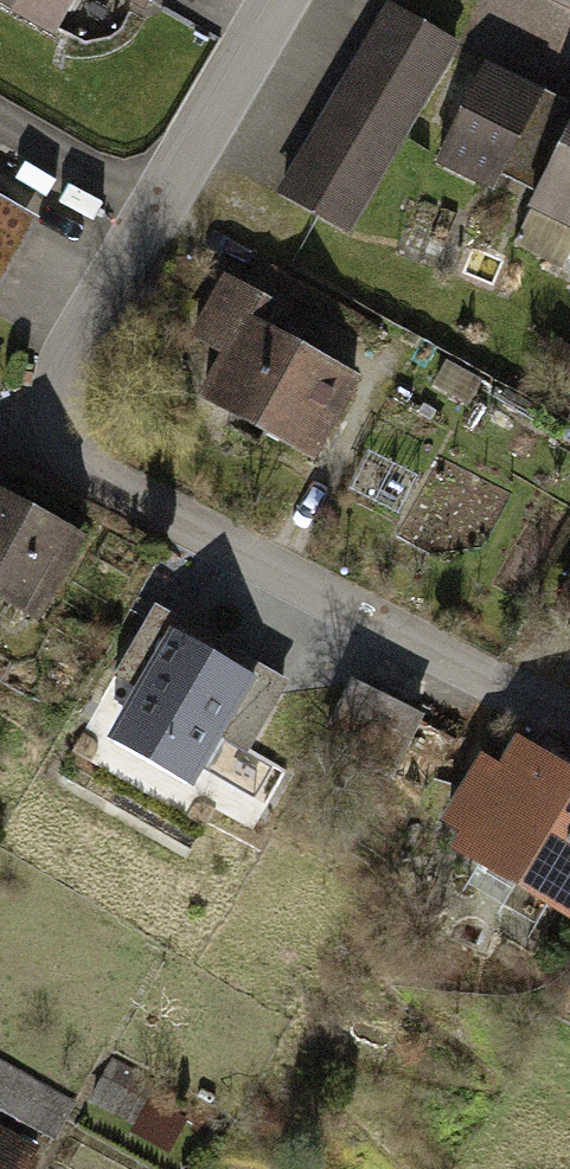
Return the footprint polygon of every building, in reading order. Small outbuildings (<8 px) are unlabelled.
[(390,7),(281,190),(346,228),(455,45),(390,7)] [(487,67),(440,161),(492,187),(501,166),(538,92),(487,67)] [(538,92),(501,166),(543,187),(540,194),(569,209),(569,108),(538,92)] [(8,308),(39,219),(0,205),(0,305),(8,308)] [(268,302),(226,279),(203,321),(233,337),(201,396),(312,456),(354,379),(255,326),(268,302)] [(0,512),(0,569),(83,601),(116,515),(15,475),(0,512)] [(559,606),(569,612),(569,588),(559,606)] [(253,676),(170,632),(111,745),(194,788),(253,676)] [(403,807),(440,739),(363,697),(326,765),(403,807)] [(464,837),(569,903),(569,751),(533,728),(464,837)] [(0,1130),(0,1168),(25,1168),(36,1150),(0,1130)]
